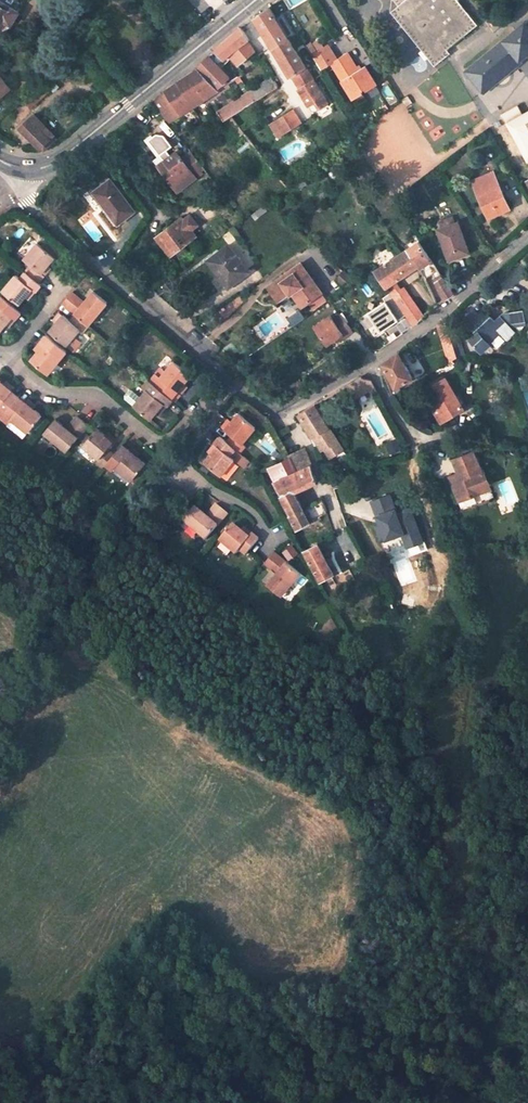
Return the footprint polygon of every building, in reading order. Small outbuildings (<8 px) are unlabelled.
[(399,6),(391,12),(435,66),(451,53),(448,50),(478,25),(457,0),(395,0),(399,6)] [(19,13),(0,2),(0,36),(3,37),(19,13)] [(276,18),(269,7),(255,17),(273,48),(288,38),(295,34),(287,20),(285,22),(280,15),(276,18)] [(466,71),(483,92),(527,55),(527,20),(466,71)] [(238,65),(255,50),(242,27),(228,39),(220,46),(216,50),(224,59),(229,54),(238,65)] [(306,67),(288,38),(273,48),(291,77),(293,76),(306,67)] [(359,70),(348,52),(337,59),(328,44),(312,56),(321,69),(331,63),(353,97),(363,91),(362,90),(366,87),(367,89),(376,83),(365,66),(359,70)] [(217,88),(229,77),(209,56),(202,63),(198,67),(217,88)] [(202,101),(219,90),(217,88),(198,67),(191,74),(180,81),(166,90),(167,92),(153,102),(169,123),(195,105),(202,101)] [(313,79),(306,67),(293,76),(300,88),(313,79)] [(233,81),(229,77),(217,88),(219,90),(233,81)] [(272,77),(232,102),(238,112),(278,86),(272,77)] [(320,90),(313,79),(300,88),(298,90),(305,99),(320,90)] [(6,91),(10,88),(5,82),(1,86),(6,91)] [(30,108),(51,90),(46,85),(36,94),(34,92),(29,96),(31,98),(26,103),(30,108)] [(320,90),(305,99),(313,113),(328,103),(320,90)] [(232,102),(217,112),(224,121),(230,117),(238,112),(232,102)] [(523,115),(518,105),(503,113),(527,158),(527,112),(523,115)] [(301,124),(293,110),(275,121),(276,123),(271,126),(278,137),(283,134),(283,135),(301,124)] [(473,112),(442,136),(449,144),(480,120),(473,112)] [(53,136),(54,135),(34,115),(20,128),(40,149),(42,147),(44,149),(55,139),(53,136)] [(224,121),(227,127),(231,125),(237,134),(241,131),(230,117),(224,121)] [(350,141),(340,147),(344,152),(353,146),(350,141)] [(177,152),(170,144),(154,161),(158,166),(177,152)] [(191,151),(182,159),(177,152),(158,166),(169,180),(172,177),(176,181),(172,184),(178,191),(197,177),(195,175),(200,170),(204,168),(191,151)] [(493,171),(473,180),(489,218),(509,209),(493,171)] [(110,179),(93,192),(117,224),(135,211),(110,179)] [(304,179),(296,184),(300,189),(307,184),(304,179)] [(264,206),(256,212),(260,217),(268,210),(264,206)] [(170,255),(192,238),(195,236),(191,231),(198,226),(190,215),(183,220),(181,217),(156,237),(170,255)] [(469,253),(458,222),(456,223),(453,217),(440,222),(443,228),(438,230),(445,247),(448,246),(452,258),(469,253)] [(433,262),(419,240),(408,247),(419,265),(426,279),(435,272),(429,263),(433,262)] [(38,243),(24,260),(30,265),(25,272),(38,284),(44,277),(41,274),(48,266),(55,257),(38,243)] [(230,286),(249,271),(228,244),(207,260),(215,269),(216,268),(230,286)] [(404,250),(375,269),(387,287),(396,281),(419,265),(408,247),(404,250)] [(305,305),(322,293),(301,263),(268,286),(278,301),(290,293),(290,295),(292,293),(295,291),(305,305)] [(47,273),(51,269),(48,266),(41,274),(44,277),(47,273)] [(355,280),(344,270),(337,278),(348,288),(349,287),(355,280)] [(25,297),(33,288),(36,291),(41,285),(38,284),(25,272),(20,277),(16,274),(2,291),(19,305),(25,297)] [(455,294),(441,273),(434,278),(445,300),(455,294)] [(408,291),(405,287),(401,289),(396,281),(387,287),(389,290),(391,293),(396,299),(408,291)] [(33,288),(25,297),(29,300),(36,291),(33,288)] [(89,326),(108,303),(94,291),(84,303),(71,292),(62,303),(75,314),(89,326)] [(292,293),(302,307),(305,305),(295,291),(292,293)] [(396,299),(397,301),(414,326),(415,324),(424,317),(408,291),(396,299)] [(383,299),(389,307),(397,301),(396,299),(391,293),(389,295),(383,299)] [(6,324),(13,316),(16,319),(21,314),(8,303),(4,308),(0,305),(0,331),(6,324)] [(466,319),(478,332),(471,340),(479,348),(481,347),(482,348),(485,348),(488,346),(488,343),(489,342),(488,341),(499,331),(502,333),(510,326),(515,331),(525,323),(523,309),(503,313),(495,321),(489,314),(486,317),(483,314),(479,317),(474,312),(466,319)] [(63,316),(60,313),(53,321),(56,324),(63,316)] [(56,324),(50,331),(67,346),(73,352),(81,343),(74,337),(80,330),(84,333),(89,326),(75,314),(69,321),(63,316),(56,324)] [(334,319),(331,315),(314,327),(327,346),(336,340),(344,334),(346,337),(354,332),(341,314),(334,319)] [(6,324),(9,327),(16,319),(13,316),(6,324)] [(438,324),(442,341),(451,338),(445,319),(438,324)] [(336,340),(338,343),(346,337),(344,334),(336,340)] [(38,352),(31,361),(47,374),(61,358),(55,352),(60,346),(47,335),(42,341),(45,344),(38,352)] [(451,338),(442,341),(448,363),(457,358),(451,338)] [(42,341),(35,349),(38,352),(45,344),(42,341)] [(384,364),(396,387),(397,387),(403,383),(413,377),(400,353),(384,364)] [(191,375),(174,361),(166,372),(161,368),(150,381),(173,400),(175,401),(180,395),(177,392),(184,383),(191,375)] [(340,373),(337,367),(329,371),(333,377),(340,373)] [(329,371),(323,375),(327,381),(333,377),(329,371)] [(357,380),(363,390),(372,385),(370,380),(361,377),(357,380)] [(309,391),(300,379),(291,386),(299,397),(304,395),(309,391)] [(444,379),(426,390),(434,404),(437,402),(446,419),(462,409),(444,379)] [(2,417),(17,398),(19,396),(13,391),(6,385),(0,380),(0,415),(2,417)] [(126,399),(135,406),(151,419),(158,411),(164,403),(168,406),(173,400),(150,381),(149,380),(144,387),(147,390),(141,398),(133,391),(130,391),(126,396),(126,399)] [(350,384),(355,395),(363,390),(357,380),(350,384)] [(15,388),(8,382),(6,385),(13,391),(15,388)] [(180,395),(187,386),(184,383),(177,392),(180,395)] [(406,388),(403,383),(397,387),(400,392),(406,388)] [(12,419),(28,433),(42,416),(34,409),(26,402),(24,404),(17,398),(2,417),(9,423),(12,419)] [(37,405),(29,398),(26,402),(34,409),(37,405)] [(434,404),(431,406),(441,422),(446,419),(437,402),(434,404)] [(158,411),(162,414),(168,406),(164,403),(158,411)] [(330,458),(342,450),(314,406),(300,415),(319,446),(321,444),(324,449),(330,458)] [(256,427),(239,413),(232,421),(226,430),(232,436),(227,442),(235,450),(240,454),(245,446),(243,444),(256,427)] [(67,429),(56,419),(44,433),(67,451),(88,424),(78,416),(67,429)] [(228,419),(222,427),(226,430),(232,421),(228,419)] [(106,436),(97,428),(83,446),(99,459),(97,463),(103,468),(106,464),(114,454),(108,449),(114,442),(106,436)] [(114,442),(116,439),(109,433),(106,436),(114,442)] [(212,454),(205,462),(221,475),(234,459),(231,456),(235,450),(227,442),(220,436),(214,443),(218,446),(212,454)] [(214,443),(208,451),(212,454),(218,446),(214,443)] [(131,480),(146,463),(137,456),(129,450),(123,444),(114,454),(106,464),(113,470),(115,467),(131,480)] [(140,452),(132,446),(129,450),(137,456),(140,452)] [(290,458),(296,471),(311,465),(305,448),(289,457),(290,458)] [(459,473),(450,477),(455,491),(461,489),(464,498),(480,492),(487,488),(473,451),(454,459),(459,473)] [(303,509),(294,493),(317,482),(311,465),(296,471),(290,458),(269,468),(284,496),(281,497),(298,529),(310,522),(303,509)] [(329,476),(327,467),(321,469),(324,478),(329,476)] [(455,491),(459,500),(464,498),(461,489),(455,491)] [(389,494),(372,501),(377,516),(380,515),(381,519),(379,520),(380,522),(375,523),(381,540),(402,532),(407,545),(422,540),(409,507),(396,513),(389,494)] [(303,509),(310,522),(327,513),(322,499),(303,509)] [(207,516),(195,506),(184,520),(206,539),(228,513),(217,503),(207,516)] [(233,523),(220,539),(237,554),(240,549),(246,554),(259,538),(252,533),(249,537),(242,530),(233,523)] [(244,527),(242,530),(249,537),(252,533),(244,527)] [(288,559),(299,553),(294,544),(283,549),(288,559)] [(318,544),(306,550),(321,579),(333,573),(318,544)] [(281,596),(300,573),(273,551),(269,556),(264,562),(277,573),(268,584),(281,596)]
